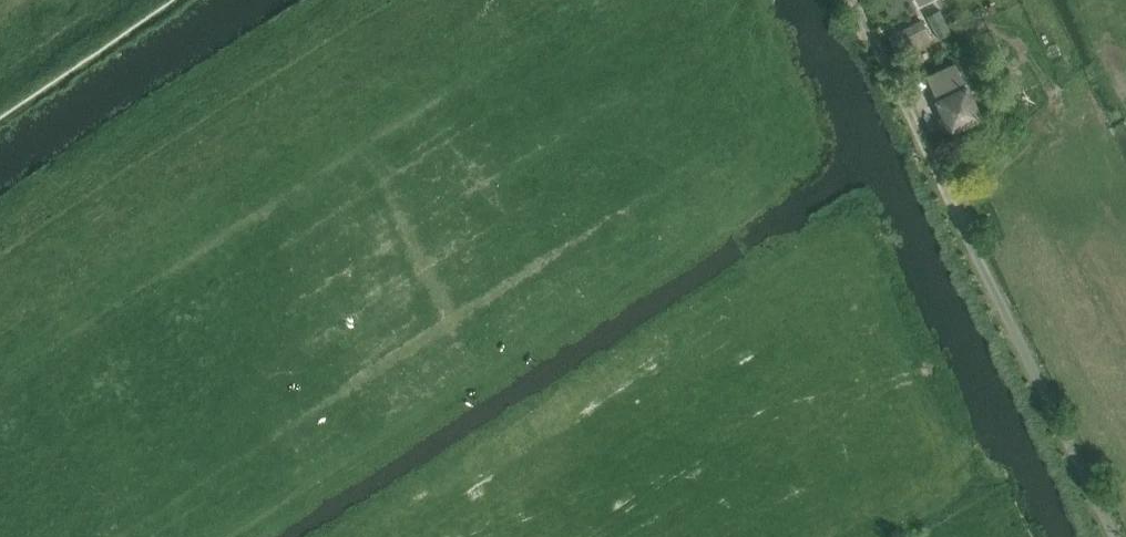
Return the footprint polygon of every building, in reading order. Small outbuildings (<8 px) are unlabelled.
[(942,9),(928,16),(940,39),(953,33),(942,9)] [(899,57),(934,40),(923,19),(889,36),(899,57)] [(970,55),(928,73),(952,130),(986,115),(976,91),(984,88),(970,55)]
